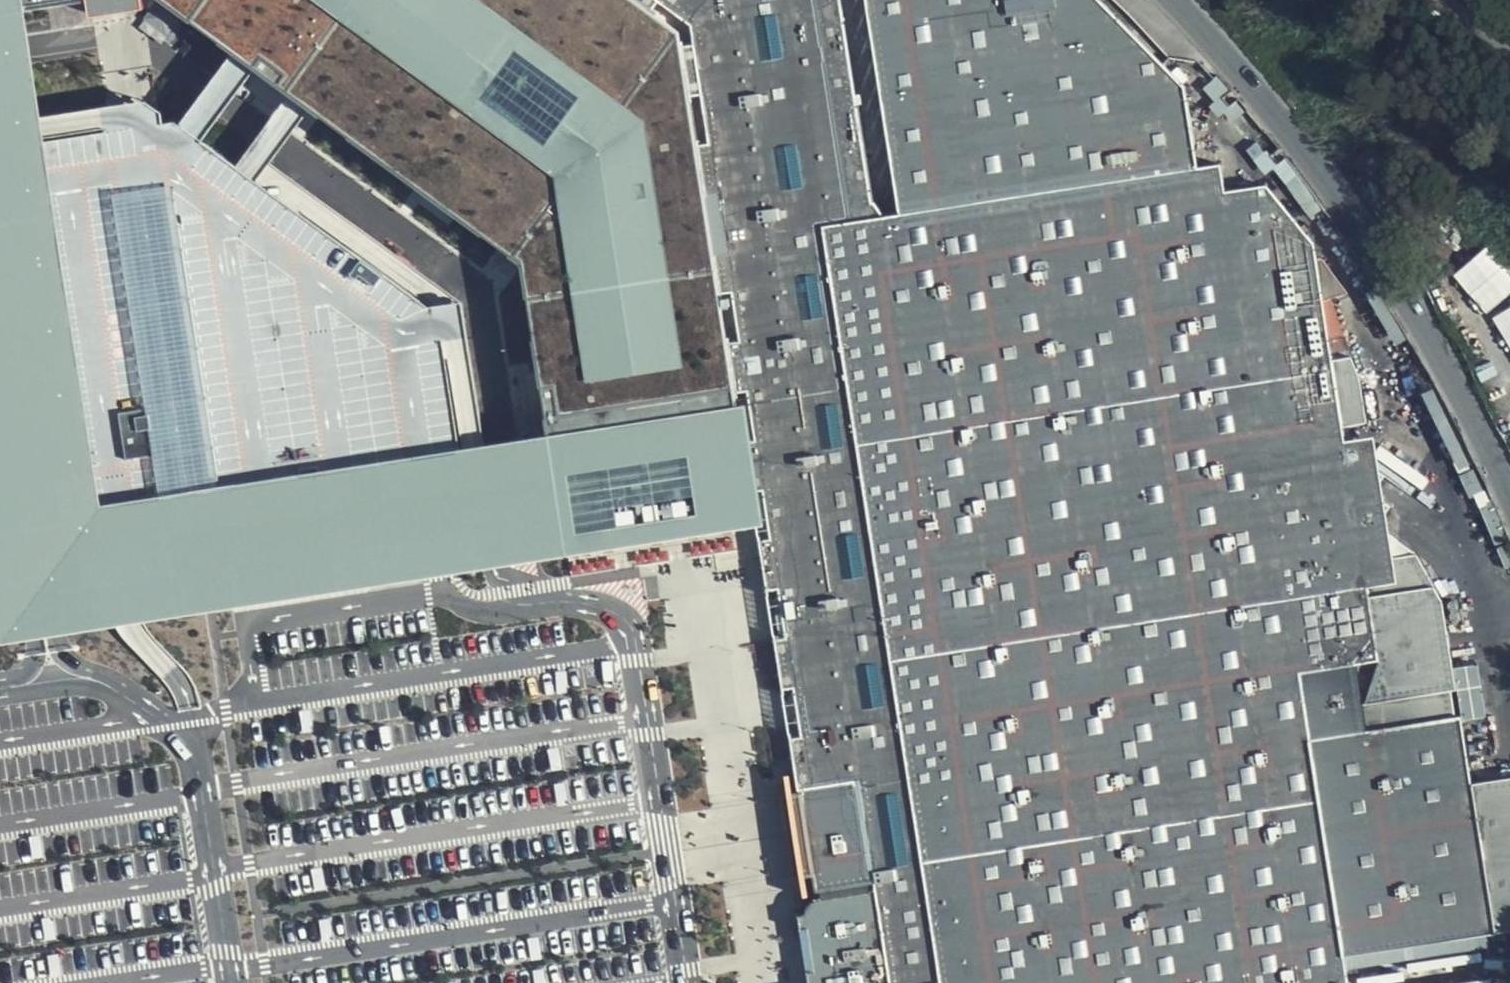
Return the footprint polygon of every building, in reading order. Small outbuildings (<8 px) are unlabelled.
[(36,647),(61,643),(138,631),(246,615),(448,584),(530,572),(733,541),(752,538),(734,418),(715,421),(478,457),(454,298),(135,109),(28,126),(16,47),(10,9),(8,0),(0,0),(0,652),(36,647)] [(10,9),(11,9),(89,0),(8,0),(10,9)] [(1372,588),(1350,444),(1319,241),(1272,178),(1231,184),(1227,158),(1203,162),(1190,82),(1111,0),(867,0),(900,207),(874,211),(841,0),(140,0),(514,268),(537,428),(721,397),(747,393),(755,434),(745,435),(752,484),(761,482),(769,531),(758,533),(766,582),(776,581),(783,628),(773,630),(782,683),(792,681),(799,728),(789,729),(797,781),(778,784),(796,899),(821,895),(800,909),(812,982),(1350,982),(1346,954),(1498,931),(1464,711),(1372,725),(1315,734),(1305,671),(1383,659),(1372,588)] [(1489,311),(1509,292),(1509,261),(1492,241),(1455,274),(1489,311)] [(1495,314),(1509,340),(1509,305),(1495,314)] [(1350,444),(1372,588),(1402,584),(1395,535),(1382,441),(1350,444)] [(1459,682),(1436,585),(1423,554),(1395,535),(1402,584),(1372,588),(1383,659),(1305,671),(1315,734),(1372,725),(1369,697),(1459,682)] [(1369,697),(1372,725),(1464,711),(1459,682),(1369,697)] [(1479,786),(1498,931),(1509,930),(1509,780),(1479,786)]
